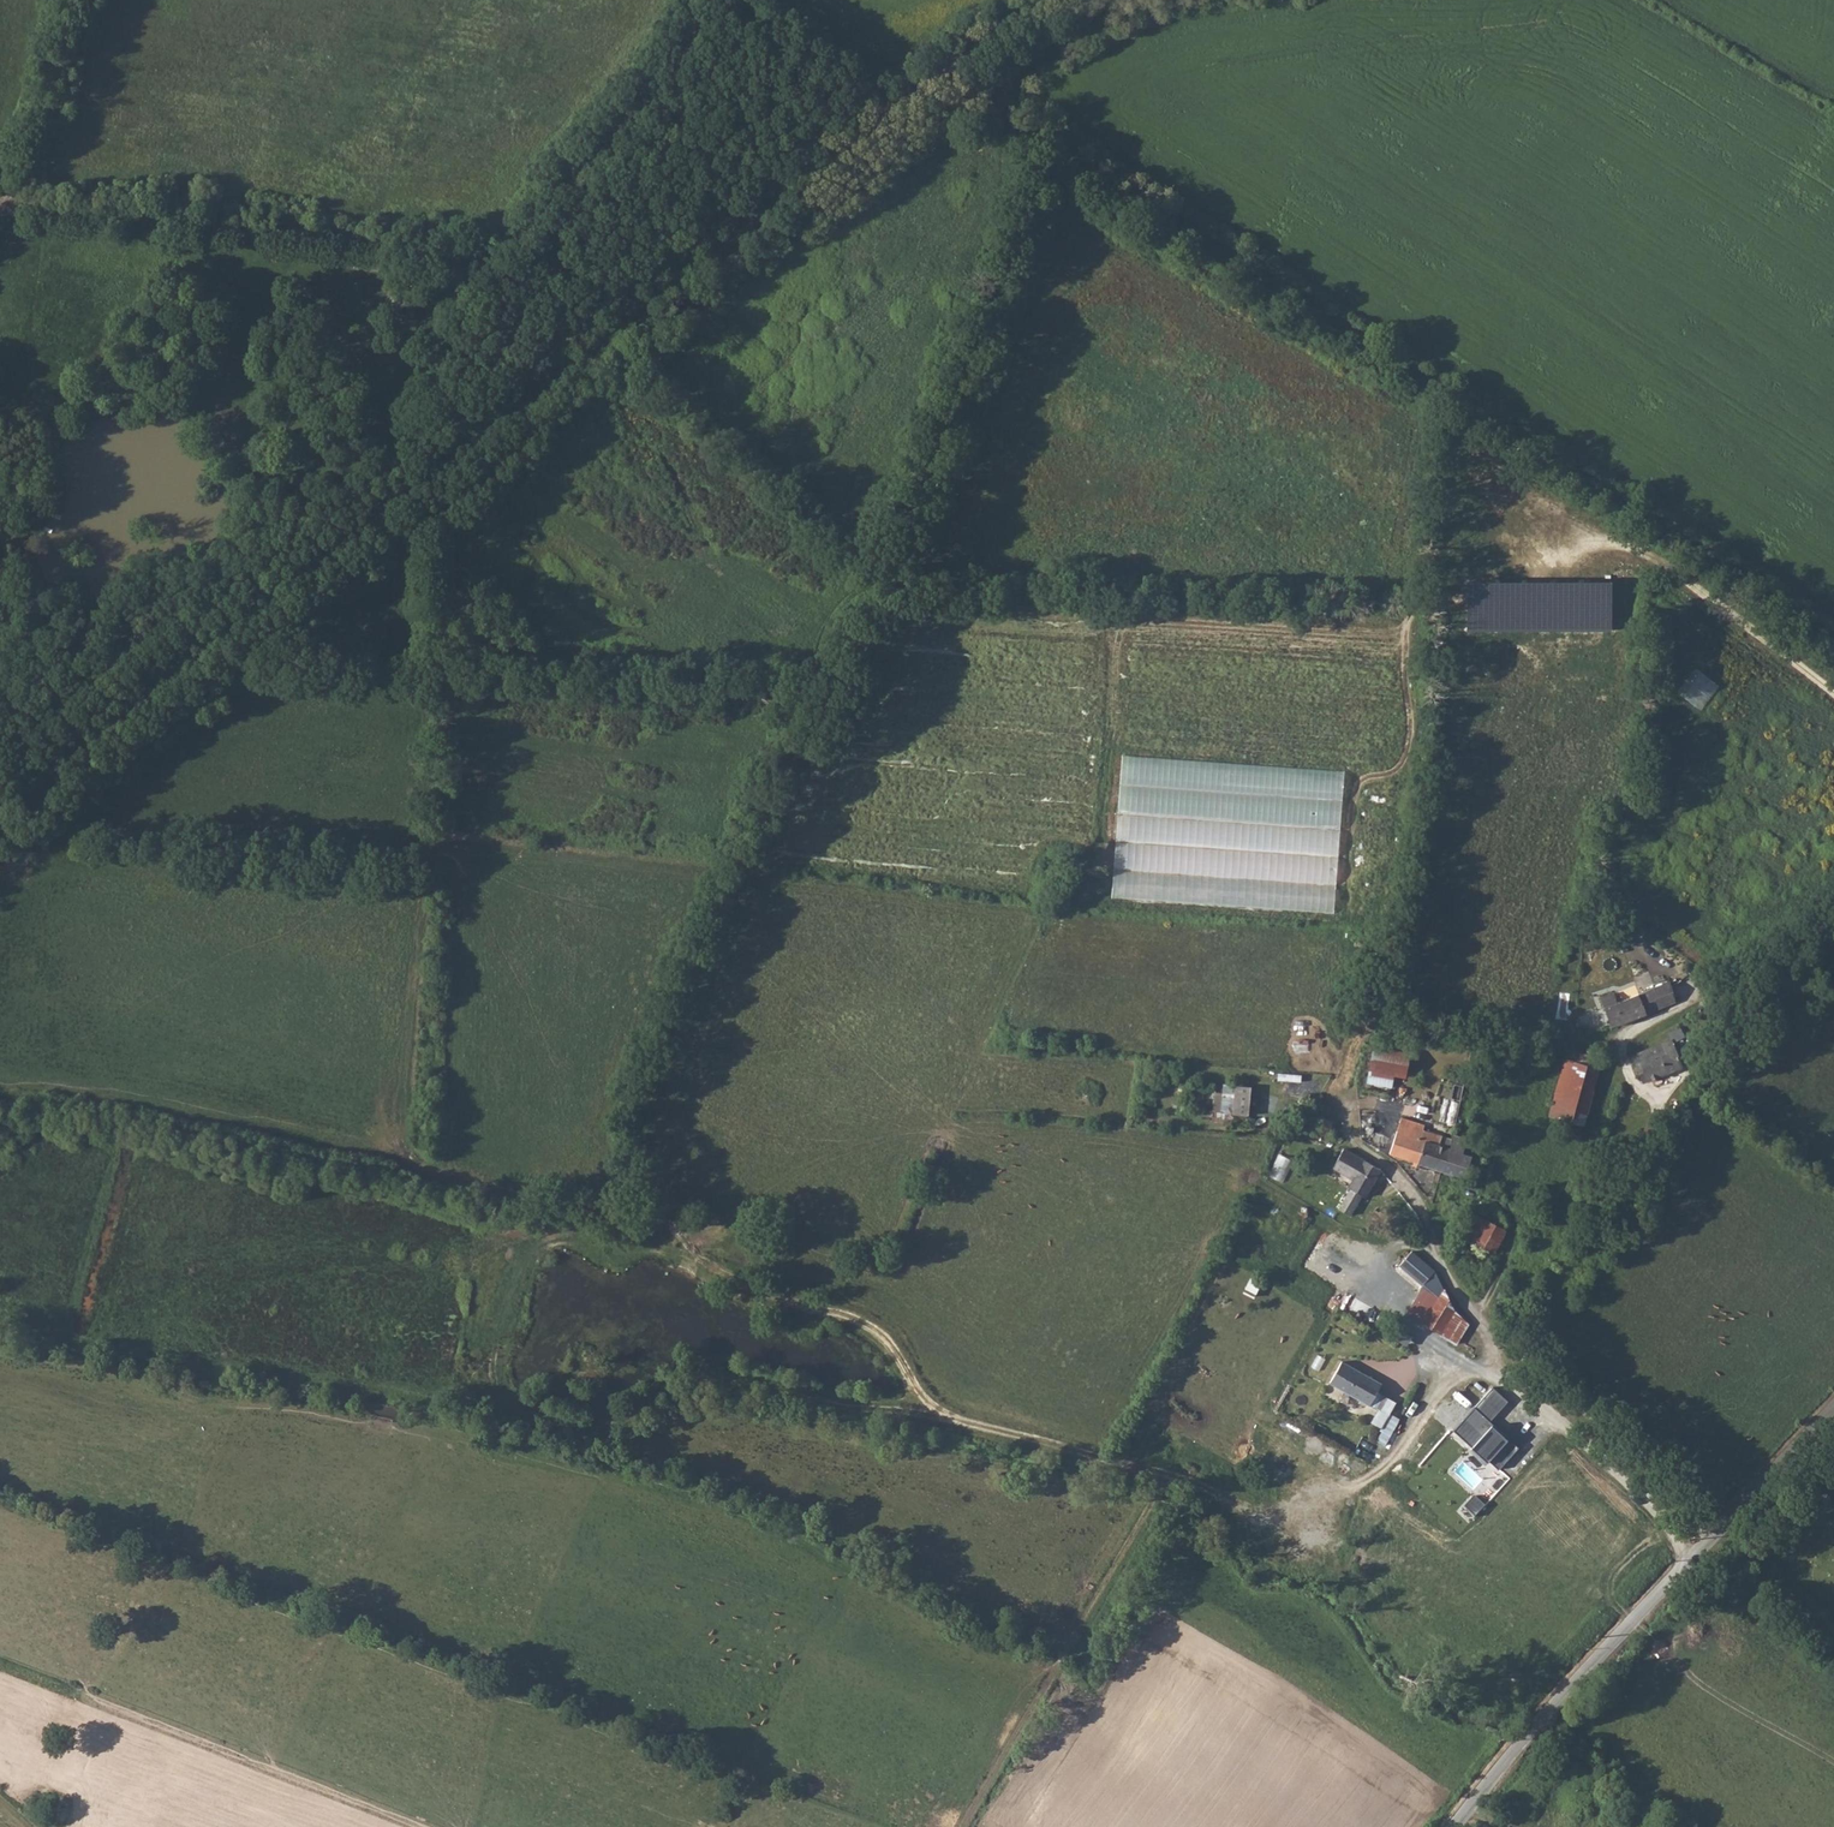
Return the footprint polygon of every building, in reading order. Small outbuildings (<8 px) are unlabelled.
[(1600,997),(1605,1008),(1610,1025),(1623,1023),(1675,1001),(1671,981),(1617,1002),(1614,993),(1600,997)] [(1669,1039),(1632,1053),(1642,1081),(1681,1065),(1673,1041),(1684,1036),(1679,1026),(1667,1032),(1669,1039)] [(1373,1045),(1369,1084),(1395,1087),(1396,1077),(1409,1079),(1412,1049),(1373,1045)] [(1586,1126),(1605,1058),(1579,1050),(1576,1059),(1566,1057),(1549,1115),(1586,1126)] [(1217,1084),(1215,1112),(1251,1115),(1253,1087),(1217,1084)] [(1333,1121),(1318,1113),(1314,1115),(1311,1117),(1311,1122),(1316,1127),(1328,1132),(1333,1121)] [(1400,1117),(1389,1153),(1440,1171),(1448,1148),(1439,1145),(1441,1136),(1422,1130),(1424,1124),(1400,1117)] [(1347,1152),(1343,1148),(1332,1166),(1351,1178),(1349,1185),(1349,1189),(1338,1209),(1348,1216),(1349,1215),(1360,1195),(1364,1197),(1379,1170),(1347,1152)] [(1468,1154),(1448,1148),(1440,1171),(1463,1179),(1471,1155),(1468,1154)] [(1270,1175),(1285,1182),(1295,1160),(1281,1153),(1270,1175)] [(1492,1162),(1471,1155),(1463,1179),(1492,1188),(1496,1177),(1488,1175),(1492,1162)] [(1465,1236),(1498,1252),(1509,1229),(1476,1212),(1465,1236)] [(1412,1251),(1399,1266),(1424,1285),(1435,1271),(1412,1251)] [(1340,1364),(1327,1384),(1368,1406),(1380,1385),(1340,1364)] [(1491,1423),(1509,1398),(1491,1385),(1455,1435),(1503,1469),(1521,1444),(1491,1423)]
